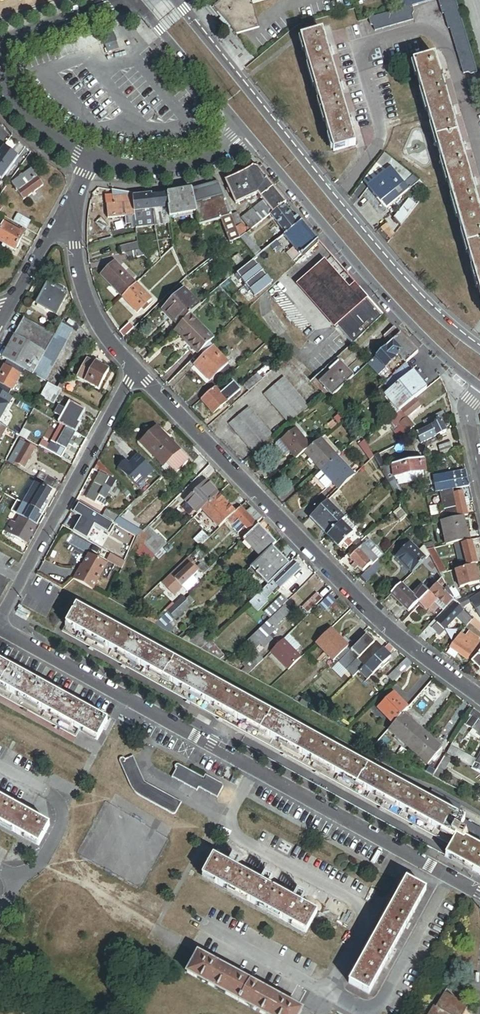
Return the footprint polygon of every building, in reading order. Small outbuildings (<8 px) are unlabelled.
[(237,35),(259,29),(252,5),(250,0),(224,0),(213,9),(237,35)] [(402,11),(413,8),(437,0),(439,0),(399,0),(402,11)] [(456,0),(439,0),(437,0),(443,16),(445,15),(449,30),(451,30),(464,75),(469,74),(472,76),(478,74),(475,64),(464,27),(456,0)] [(402,11),(370,21),(372,27),(375,29),(376,33),(415,21),(413,17),(415,13),(413,8),(402,11)] [(356,148),(323,33),(301,39),(334,154),(356,148)] [(436,58),(413,65),(479,296),(479,211),(436,58)] [(0,153),(0,180),(2,181),(18,158),(4,148),(0,153)] [(385,156),(367,180),(372,186),(390,170),(397,165),(385,156)] [(404,186),(413,178),(397,165),(390,170),(404,186)] [(233,179),(224,183),(235,205),(257,195),(264,203),(272,213),(273,214),(283,206),(286,203),(258,169),(254,168),(251,170),(245,173),(238,177),(233,179)] [(40,185),(27,169),(9,185),(23,200),(40,185)] [(372,186),(386,201),(404,186),(390,170),(372,186)] [(391,207),(420,183),(413,178),(404,186),(386,201),(391,207)] [(218,186),(218,185),(212,188),(208,189),(203,190),(198,191),(191,192),(196,214),(199,227),(220,220),(230,244),(240,239),(236,229),(231,217),(218,186)] [(134,214),(132,194),(123,192),(112,190),(113,202),(107,203),(109,217),(125,215),(134,214)] [(196,214),(191,192),(181,194),(168,195),(170,208),(171,218),(196,214)] [(170,208),(168,195),(157,195),(150,195),(138,194),(132,194),(134,214),(135,222),(155,220),(154,210),(170,208)] [(272,213),(264,203),(241,221),(248,229),(249,231),(272,213)] [(399,216),(406,224),(417,209),(409,203),(399,216)] [(294,220),(283,206),(273,214),(271,215),(282,230),(294,220)] [(155,220),(171,218),(170,208),(154,210),(155,220)] [(134,214),(125,215),(126,225),(131,224),(132,228),(136,228),(135,222),(134,214)] [(17,215),(13,222),(26,229),(30,222),(17,215)] [(237,215),(231,217),(236,229),(241,225),(237,215)] [(172,223),(171,218),(155,220),(135,222),(136,228),(172,223)] [(298,225),(294,220),(282,230),(286,235),(298,225)] [(318,241),(302,222),(285,237),(294,248),(301,256),(318,241)] [(4,224),(0,232),(0,243),(15,251),(24,235),(4,224)] [(245,235),(250,232),(249,231),(248,229),(246,231),(241,225),(236,229),(240,239),(245,235)] [(261,254),(245,235),(240,239),(256,258),(261,254)] [(283,249),(277,242),(261,254),(256,258),(244,267),(250,275),(283,249)] [(294,248),(287,254),(293,262),(301,256),(294,248)] [(144,257),(138,251),(124,255),(130,261),(144,257)] [(155,251),(148,258),(156,266),(163,259),(155,251)] [(323,258),(295,283),(334,325),(336,324),(337,325),(365,300),(364,299),(366,297),(354,282),(349,287),(323,258)] [(101,277),(122,298),(123,298),(136,284),(115,263),(101,277)] [(249,304),(227,281),(219,286),(242,311),(249,304)] [(54,288),(47,284),(36,304),(56,315),(67,295),(66,295),(54,288)] [(152,300),(137,284),(136,284),(123,298),(138,313),(142,310),(144,312),(148,308),(146,305),(152,300)] [(56,285),(54,288),(66,295),(67,293),(66,290),(56,285)] [(190,315),(200,305),(184,289),(163,310),(178,326),(190,315)] [(367,298),(366,297),(364,299),(365,300),(337,325),(336,324),(334,325),(335,327),(337,326),(353,344),(384,316),(383,315),(381,317),(367,300),(368,299),(367,298)] [(199,324),(190,315),(178,326),(176,329),(184,337),(183,338),(192,347),(199,354),(209,344),(213,340),(206,333),(198,324),(199,324)] [(55,335),(24,318),(15,335),(41,349),(29,372),(33,374),(55,335)] [(74,329),(62,323),(55,335),(33,374),(45,381),(74,329)] [(124,339),(134,329),(129,325),(120,334),(124,339)] [(400,335),(394,328),(384,337),(390,344),(400,335)] [(213,340),(216,337),(209,330),(206,333),(213,340)] [(41,349),(15,335),(3,357),(8,360),(27,371),(29,372),(41,349)] [(401,335),(392,343),(401,352),(409,345),(401,335)] [(91,339),(85,336),(79,349),(85,352),(91,339)] [(392,343),(390,344),(376,357),(386,369),(395,361),(394,359),(398,355),(401,352),(392,343)] [(229,364),(209,344),(199,354),(203,358),(195,365),(211,382),(229,364)] [(401,352),(398,355),(406,364),(417,354),(409,345),(401,352)] [(199,354),(192,347),(189,350),(195,357),(199,354)] [(95,363),(87,359),(77,377),(99,389),(109,371),(101,366),(95,363)] [(24,376),(27,371),(8,360),(4,366),(21,375),(24,376)] [(330,373),(340,364),(338,361),(328,370),(330,373)] [(264,378),(276,367),(271,362),(259,373),(264,378)] [(308,369),(303,364),(298,369),(302,374),(308,369)] [(332,397),(353,378),(340,364),(330,373),(319,383),(332,397)] [(393,376),(384,384),(391,393),(394,390),(414,373),(406,365),(393,376)] [(21,375),(4,366),(0,374),(0,383),(12,390),(21,375)] [(249,391),(264,378),(259,373),(245,386),(249,391)] [(420,380),(414,373),(394,390),(408,406),(417,398),(428,389),(420,380)] [(289,423),(308,406),(283,378),(264,395),(289,423)] [(234,382),(221,393),(228,401),(241,389),(234,382)] [(9,395),(12,390),(0,383),(0,390),(9,395)] [(62,391),(57,388),(48,383),(41,397),(55,404),(62,391)] [(221,393),(215,387),(201,400),(213,414),(228,401),(221,393)] [(394,390),(391,393),(386,397),(400,413),(408,406),(394,390)] [(398,415),(397,414),(386,424),(392,431),(400,425),(403,429),(393,436),(399,444),(411,438),(407,434),(414,428),(408,419),(421,408),(415,401),(398,415)] [(62,418),(59,423),(61,425),(76,433),(81,424),(79,423),(85,411),(70,403),(67,409),(65,411),(62,418)] [(55,414),(62,418),(65,411),(62,409),(59,408),(55,414)] [(254,454),(274,437),(249,408),(229,425),(254,454)] [(446,419),(443,413),(425,422),(428,428),(446,419)] [(7,428),(14,417),(8,414),(1,425),(7,428)] [(14,417),(7,428),(12,431),(19,420),(14,417)] [(12,431),(18,435),(25,423),(19,420),(12,431)] [(447,433),(442,423),(417,435),(422,445),(447,433)] [(71,442),(76,433),(61,425),(51,442),(66,451),(69,445),(71,442)] [(298,458),(307,450),(313,446),(295,426),(281,440),(298,458)] [(179,450),(157,428),(141,443),(163,466),(179,450)] [(340,455),(323,437),(313,446),(307,450),(325,469),(340,455)] [(36,449),(21,441),(9,462),(15,466),(16,463),(25,468),(36,449)] [(42,441),(39,446),(47,451),(50,445),(42,441)] [(354,449),(358,456),(364,452),(370,460),(373,457),(364,441),(354,449)] [(455,455),(451,444),(438,449),(441,458),(455,455)] [(357,474),(340,455),(325,469),(335,481),(342,488),(357,474)] [(377,455),(373,457),(380,469),(385,468),(377,455)] [(129,465),(126,462),(118,469),(136,488),(153,471),(138,456),(129,465)] [(404,465),(385,468),(380,469),(386,480),(395,478),(424,473),(423,469),(426,468),(425,460),(403,464),(404,465)] [(114,477),(99,461),(94,471),(100,473),(109,478),(109,477),(113,479),(114,477)] [(204,469),(198,463),(189,471),(195,477),(204,469)] [(329,487),(335,481),(325,469),(318,476),(329,487)] [(41,472),(37,480),(44,484),(48,476),(41,472)] [(99,496),(109,478),(100,473),(86,498),(95,503),(96,501),(99,496)] [(425,481),(424,473),(395,478),(399,486),(425,481)] [(453,490),(457,490),(454,474),(433,478),(436,494),(440,493),(453,490)] [(44,484),(56,490),(60,483),(48,476),(44,484)] [(109,477),(109,478),(99,496),(110,502),(110,501),(109,501),(112,496),(109,495),(116,481),(113,479),(109,477)] [(395,478),(386,480),(398,501),(406,497),(399,486),(395,478)] [(203,510),(218,495),(206,482),(186,502),(198,515),(203,510)] [(24,504),(31,508),(43,488),(35,484),(24,504)] [(181,491),(176,486),(170,493),(174,497),(181,491)] [(31,508),(43,515),(49,505),(46,503),(52,493),(43,488),(31,508)] [(454,494),(453,490),(440,493),(444,509),(447,509),(450,520),(462,517),(468,515),(466,505),(464,496),(463,492),(454,494)] [(203,510),(220,528),(226,522),(236,513),(219,495),(218,495),(203,510)] [(110,502),(99,496),(96,501),(107,507),(110,502)] [(150,498),(146,502),(152,508),(156,504),(150,498)] [(152,508),(146,502),(143,499),(130,512),(138,521),(143,517),(147,521),(156,513),(152,508)] [(24,504),(18,501),(12,511),(21,516),(37,525),(43,515),(31,508),(24,504)] [(346,519),(328,501),(312,516),(324,529),(322,530),(328,536),(341,523),(346,519)] [(72,512),(82,518),(96,526),(102,530),(102,529),(107,521),(77,503),(72,512)] [(246,512),(242,507),(236,513),(226,522),(238,534),(245,527),(249,531),(257,524),(246,512)] [(263,519),(251,507),(246,512),(257,524),(263,519)] [(103,518),(114,524),(119,515),(108,509),(103,518)] [(405,520),(400,511),(394,515),(398,524),(405,520)] [(37,525),(21,516),(16,525),(33,534),(37,525)] [(324,529),(312,516),(310,518),(322,530),(324,529)] [(462,517),(450,520),(441,522),(447,546),(457,544),(469,541),(467,533),(466,533),(465,529),(462,517)] [(78,525),(92,533),(96,526),(82,518),(78,525)] [(142,532),(120,518),(114,524),(137,537),(142,532)] [(112,524),(107,521),(102,529),(107,532),(112,524)] [(27,543),(33,534),(16,525),(12,522),(7,532),(27,543)] [(353,535),(341,523),(328,536),(339,548),(344,544),(347,547),(351,542),(348,539),(353,535)] [(74,532),(88,540),(92,533),(78,525),(74,532)] [(273,541),(259,526),(248,536),(263,551),(273,541)] [(165,546),(147,528),(142,532),(137,537),(155,556),(163,548),(165,546)] [(263,551),(248,536),(244,540),(259,555),(263,551)] [(167,552),(163,548),(155,556),(137,537),(133,547),(149,563),(156,557),(159,560),(167,552)] [(365,545),(380,560),(385,554),(371,539),(365,545)] [(478,565),(472,540),(469,541),(457,544),(460,559),(466,558),(468,567),(478,565)] [(276,544),(273,541),(263,551),(259,555),(262,558),(273,547),(276,544)] [(428,559),(423,554),(412,543),(398,556),(414,573),(428,559)] [(374,566),(380,560),(365,545),(364,544),(350,558),(363,572),(372,564),(374,566)] [(285,559),(273,547),(262,558),(251,568),(263,581),(285,559)] [(206,555),(199,548),(189,558),(194,563),(195,562),(197,564),(199,562),(206,555)] [(447,573),(435,549),(427,551),(430,557),(440,575),(447,573)] [(94,590),(108,564),(90,554),(81,572),(80,572),(75,580),(94,590)] [(285,559),(263,581),(268,587),(273,582),(290,565),(285,559)] [(192,565),(187,560),(175,572),(178,575),(180,576),(176,580),(183,587),(198,572),(192,565)] [(385,566),(380,560),(374,566),(362,577),(368,583),(385,566)] [(302,569),(294,561),(290,565),(273,582),(274,582),(279,587),(281,590),(284,587),(287,584),(290,588),(295,583),(291,579),(294,577),(302,569)] [(205,574),(210,569),(203,563),(198,567),(205,574)] [(460,589),(479,584),(475,566),(456,571),(460,589)] [(287,584),(284,587),(289,592),(299,582),(294,577),(291,579),(295,583),(290,588),(287,584)] [(455,601),(443,579),(430,592),(431,593),(420,603),(428,611),(435,604),(439,600),(447,608),(448,608),(455,601)] [(265,601),(279,587),(274,582),(265,591),(265,590),(260,595),(265,601)] [(413,597),(402,586),(392,595),(410,613),(429,593),(423,587),(413,597)] [(462,599),(456,589),(454,591),(452,588),(450,589),(458,602),(462,599)] [(324,600),(318,593),(303,607),(310,614),(324,600)] [(458,603),(465,608),(473,603),(472,601),(479,595),(479,593),(458,603)] [(319,606),(325,612),(336,601),(330,595),(319,606)] [(472,601),(473,603),(479,614),(479,595),(472,601)] [(274,616),(289,602),(283,596),(268,610),(274,616)] [(186,601),(184,598),(170,612),(177,619),(190,605),(186,601)] [(439,600),(435,604),(443,612),(447,608),(439,600)] [(458,603),(455,601),(448,608),(430,627),(436,632),(438,634),(443,628),(445,630),(458,617),(464,611),(465,609),(458,603)] [(273,633),(276,630),(282,624),(280,622),(293,610),(288,605),(253,637),(261,645),(265,641),(269,645),(276,637),(276,636),(273,633)] [(77,606),(67,625),(418,819),(455,840),(465,821),(456,816),(427,799),(77,606)] [(458,617),(468,627),(471,624),(474,621),(464,611),(458,617)] [(177,619),(170,612),(158,623),(173,633),(177,629),(172,624),(177,619)] [(471,624),(479,631),(479,623),(475,619),(474,621),(471,624)] [(194,623),(180,637),(191,643),(203,632),(194,623)] [(418,819),(67,625),(63,631),(415,826),(418,819)] [(436,632),(430,627),(421,636),(427,642),(436,632)] [(349,647),(332,629),(316,645),(333,663),(339,657),(349,647)] [(212,641),(203,632),(191,643),(203,649),(212,641)] [(466,637),(477,644),(479,640),(469,632),(466,637)] [(364,633),(349,647),(339,657),(343,661),(340,663),(354,678),(359,672),(365,667),(358,661),(375,644),(364,633)] [(466,637),(462,633),(456,641),(473,653),(479,645),(477,644),(466,637)] [(302,658),(285,640),(272,653),(289,670),(302,658)] [(226,656),(212,641),(203,649),(222,660),(226,656)] [(473,653),(456,641),(451,648),(468,660),(473,653)] [(393,649),(390,645),(384,650),(388,654),(393,649)] [(366,668),(365,667),(359,672),(367,681),(391,657),(388,654),(384,650),(366,668)] [(254,661),(243,672),(249,675),(263,661),(261,659),(256,663),(254,661)] [(391,675),(397,681),(413,666),(407,659),(391,675)] [(80,731),(98,741),(108,722),(0,662),(0,687),(80,731)] [(76,737),(80,731),(0,687),(0,695),(76,737)] [(404,714),(409,708),(394,695),(379,711),(394,724),(404,714)] [(478,735),(479,737),(479,714),(475,711),(465,726),(472,732),(478,735)] [(394,724),(390,730),(428,764),(432,759),(436,754),(442,747),(404,714),(394,724)] [(468,731),(463,728),(459,735),(464,738),(468,731)] [(452,747),(448,755),(454,758),(472,768),(476,760),(452,747)] [(448,755),(434,777),(441,780),(454,758),(448,755)] [(430,767),(427,772),(433,776),(436,771),(430,767)] [(432,790),(427,799),(456,816),(462,806),(432,790)] [(49,826),(0,799),(0,829),(36,849),(49,826)] [(418,819),(415,826),(409,836),(445,856),(455,840),(418,819)] [(465,821),(455,840),(445,856),(479,875),(479,829),(465,821)] [(320,913),(216,855),(205,876),(309,933),(320,913)] [(428,892),(408,880),(351,984),(371,995),(428,892)] [(198,956),(187,976),(253,1013),(299,1013),(198,956)] [(429,1013),(465,1013),(471,1003),(448,989),(439,1004),(436,1002),(429,1013)]
